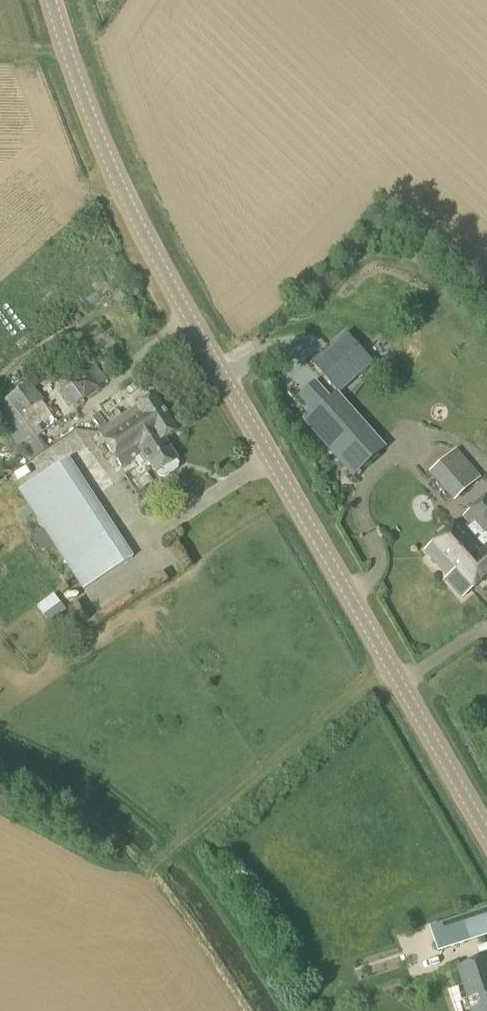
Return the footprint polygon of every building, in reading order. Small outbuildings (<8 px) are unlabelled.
[(313,365),(334,390),(365,362),(335,328),(304,356),(313,365)] [(72,406),(106,382),(88,358),(55,382),(72,406)] [(47,450),(38,438),(58,423),(28,383),(0,404),(0,425),(28,463),(47,450)] [(164,440),(164,441),(177,433),(155,396),(149,400),(148,398),(139,403),(140,406),(136,408),(136,409),(98,433),(104,442),(143,417),(159,443),(164,440)] [(353,476),(382,450),(335,396),(305,423),(353,476)] [(177,460),(164,441),(164,440),(159,443),(143,417),(104,442),(121,468),(142,455),(154,474),(155,474),(158,478),(164,479),(177,470),(178,465),(176,461),(177,460)] [(455,450),(441,462),(466,491),(480,479),(455,450)] [(83,592),(133,559),(68,459),(18,492),(83,592)] [(132,471),(144,490),(155,483),(143,464),(132,471)] [(486,576),(486,499),(425,552),(448,578),(445,581),(460,599),(486,576)] [(27,506),(19,511),(25,521),(33,516),(27,506)] [(44,616),(60,604),(53,595),(37,607),(44,616)] [(469,915),(429,929),(437,953),(477,940),(469,915)] [(449,955),(432,961),(437,972),(453,966),(449,955)] [(457,971),(470,1010),(486,1010),(486,960),(457,971)]
